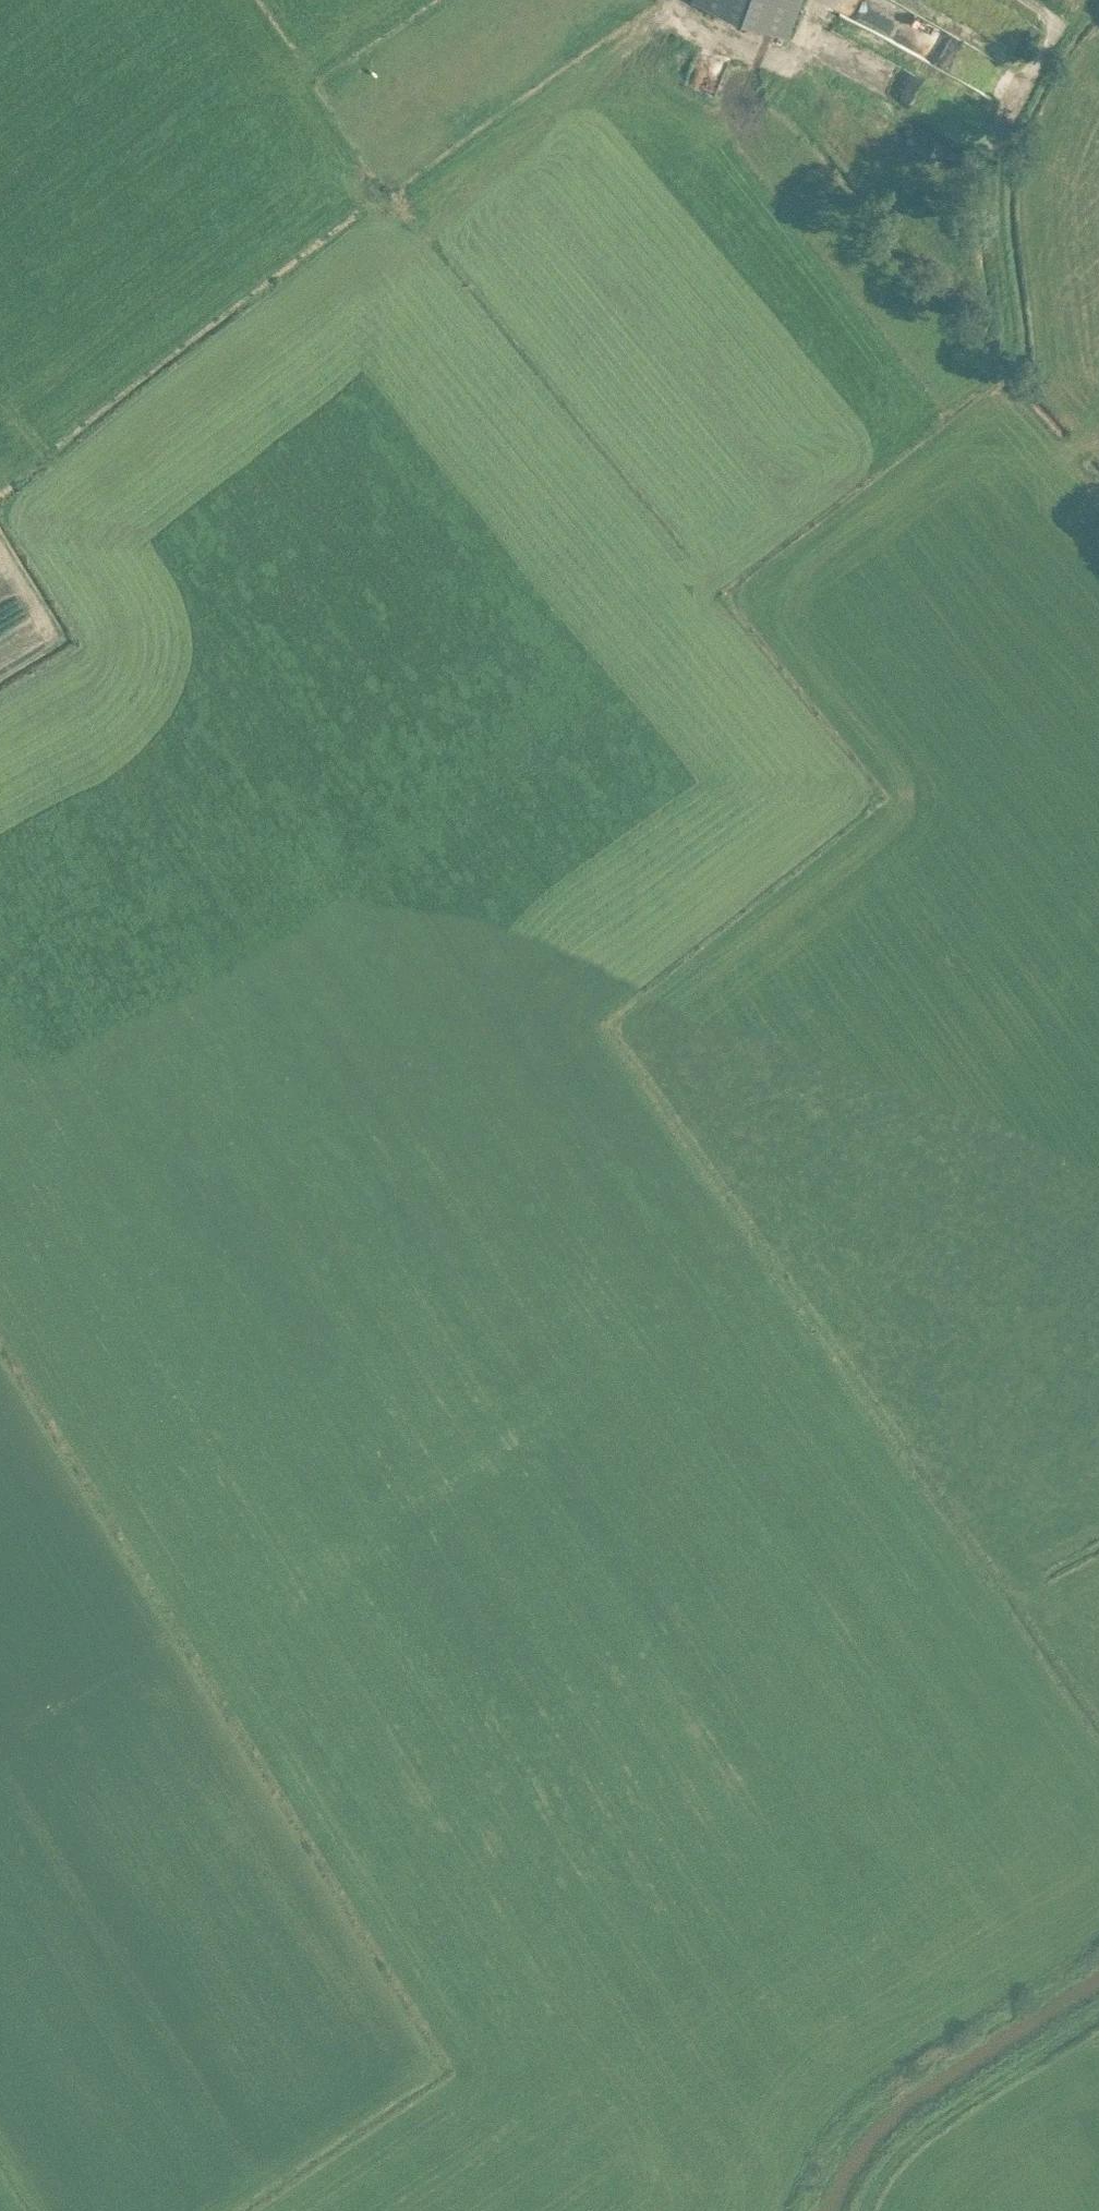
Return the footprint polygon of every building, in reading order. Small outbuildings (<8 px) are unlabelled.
[(790,36),(803,0),(692,0),(790,36)]
